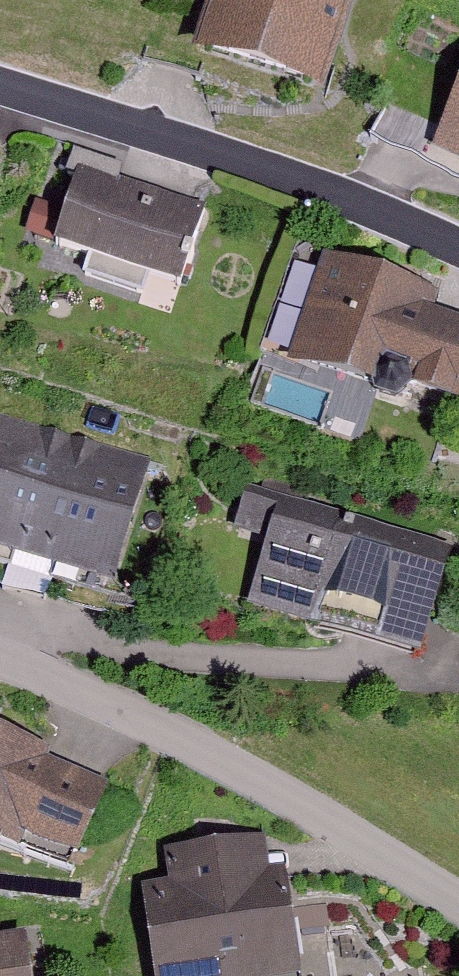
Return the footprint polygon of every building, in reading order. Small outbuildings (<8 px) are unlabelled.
[(196,58),(322,97),(353,0),(214,0),(196,58)] [(433,147),(458,156),(458,81),(433,147)] [(207,210),(78,167),(52,246),(180,289),(207,210)] [(325,250),(287,367),(364,392),(370,375),(458,404),(458,310),(436,303),(441,288),(325,250)] [(68,437),(0,417),(0,548),(33,557),(68,437)] [(152,460),(68,437),(33,557),(116,582),(152,460)] [(452,552),(249,492),(239,527),(269,535),(249,602),(422,653),(452,552)] [(0,728),(0,846),(12,852),(19,835),(74,858),(105,784),(55,763),(59,753),(0,728)] [(139,882),(154,975),(301,975),(282,853),(266,856),(263,830),(164,845),(169,877),(139,882)] [(0,948),(0,975),(18,975),(15,947),(0,948)]
